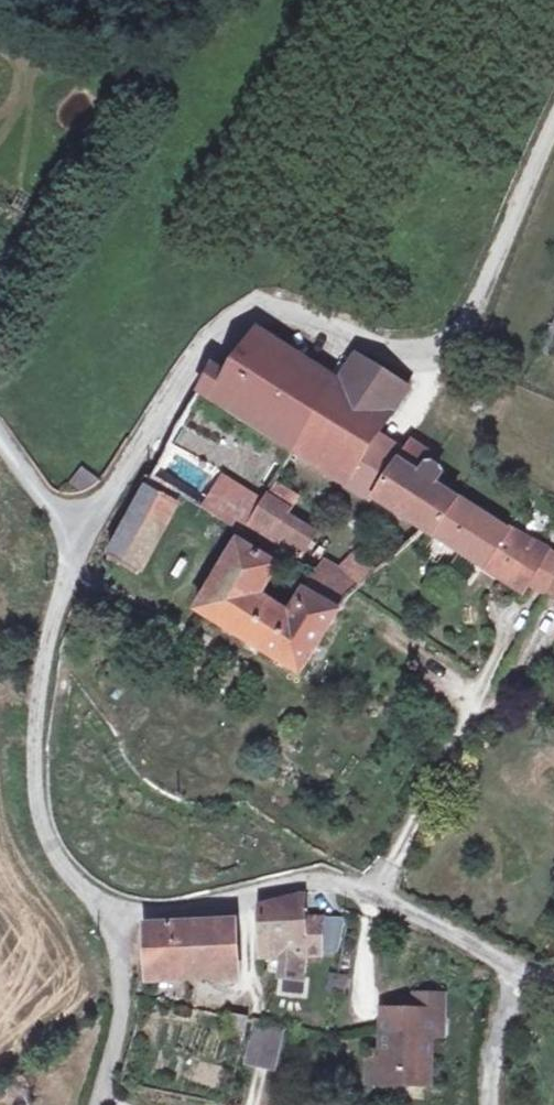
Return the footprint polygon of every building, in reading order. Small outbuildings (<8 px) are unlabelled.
[(202,387),(289,440),(297,446),(339,382),(257,331),(229,375),(213,366),(202,387)] [(401,385),(355,356),(339,382),(385,411),(401,385)] [(373,444),(391,415),(385,411),(339,382),(297,446),(351,480),(373,444)] [(375,495),(435,534),(458,499),(435,484),(438,482),(441,479),(441,475),(440,471),(439,468),(438,466),(433,464),(430,464),(435,457),(411,440),(398,460),(375,495)] [(398,460),(373,444),(351,480),(375,495),(398,460)] [(80,466),(69,483),(87,495),(98,477),(80,466)] [(177,491),(153,477),(146,489),(109,557),(138,575),(177,505),(171,502),(177,491)] [(268,494),(266,498),(265,500),(247,528),(260,537),(273,516),(280,520),(288,507),(268,494)] [(458,499),(435,534),(523,592),(528,584),(547,595),(553,581),(553,554),(547,550),(509,529),(507,531),(458,499)] [(312,540),(280,520),(273,516),(260,537),(299,561),(312,540)] [(196,610),(267,653),(290,613),(276,604),(261,594),(279,565),(239,540),(196,610)] [(361,583),(374,572),(362,559),(359,561),(356,555),(343,567),(349,572),(361,583)] [(326,567),(319,578),(334,588),(344,577),(326,567)] [(361,583),(349,572),(344,577),(334,588),(346,596),(361,583)] [(340,611),(305,589),(299,599),(290,613),(267,653),(301,674),(340,611)] [(336,951),(342,919),(305,919),(304,893),(266,902),(260,907),(259,914),(260,957),(288,957),(304,956),(323,956),(323,952),(336,951)] [(237,920),(146,925),(148,976),(239,971),(237,920)] [(302,975),(304,956),(288,957),(287,974),(302,975)] [(307,996),(309,982),(279,978),(278,992),(307,996)] [(416,995),(416,1011),(443,1011),(444,995),(416,995)] [(443,1011),(416,1011),(408,1010),(383,1010),(382,1052),(381,1084),(430,1085),(431,1035),(443,1035),(443,1011)] [(247,1019),(232,1016),(228,1036),(244,1038),(247,1019)] [(276,1066),(284,1029),(255,1023),(248,1060),(276,1066)] [(381,1084),(382,1052),(370,1052),(369,1084),(381,1084)]
